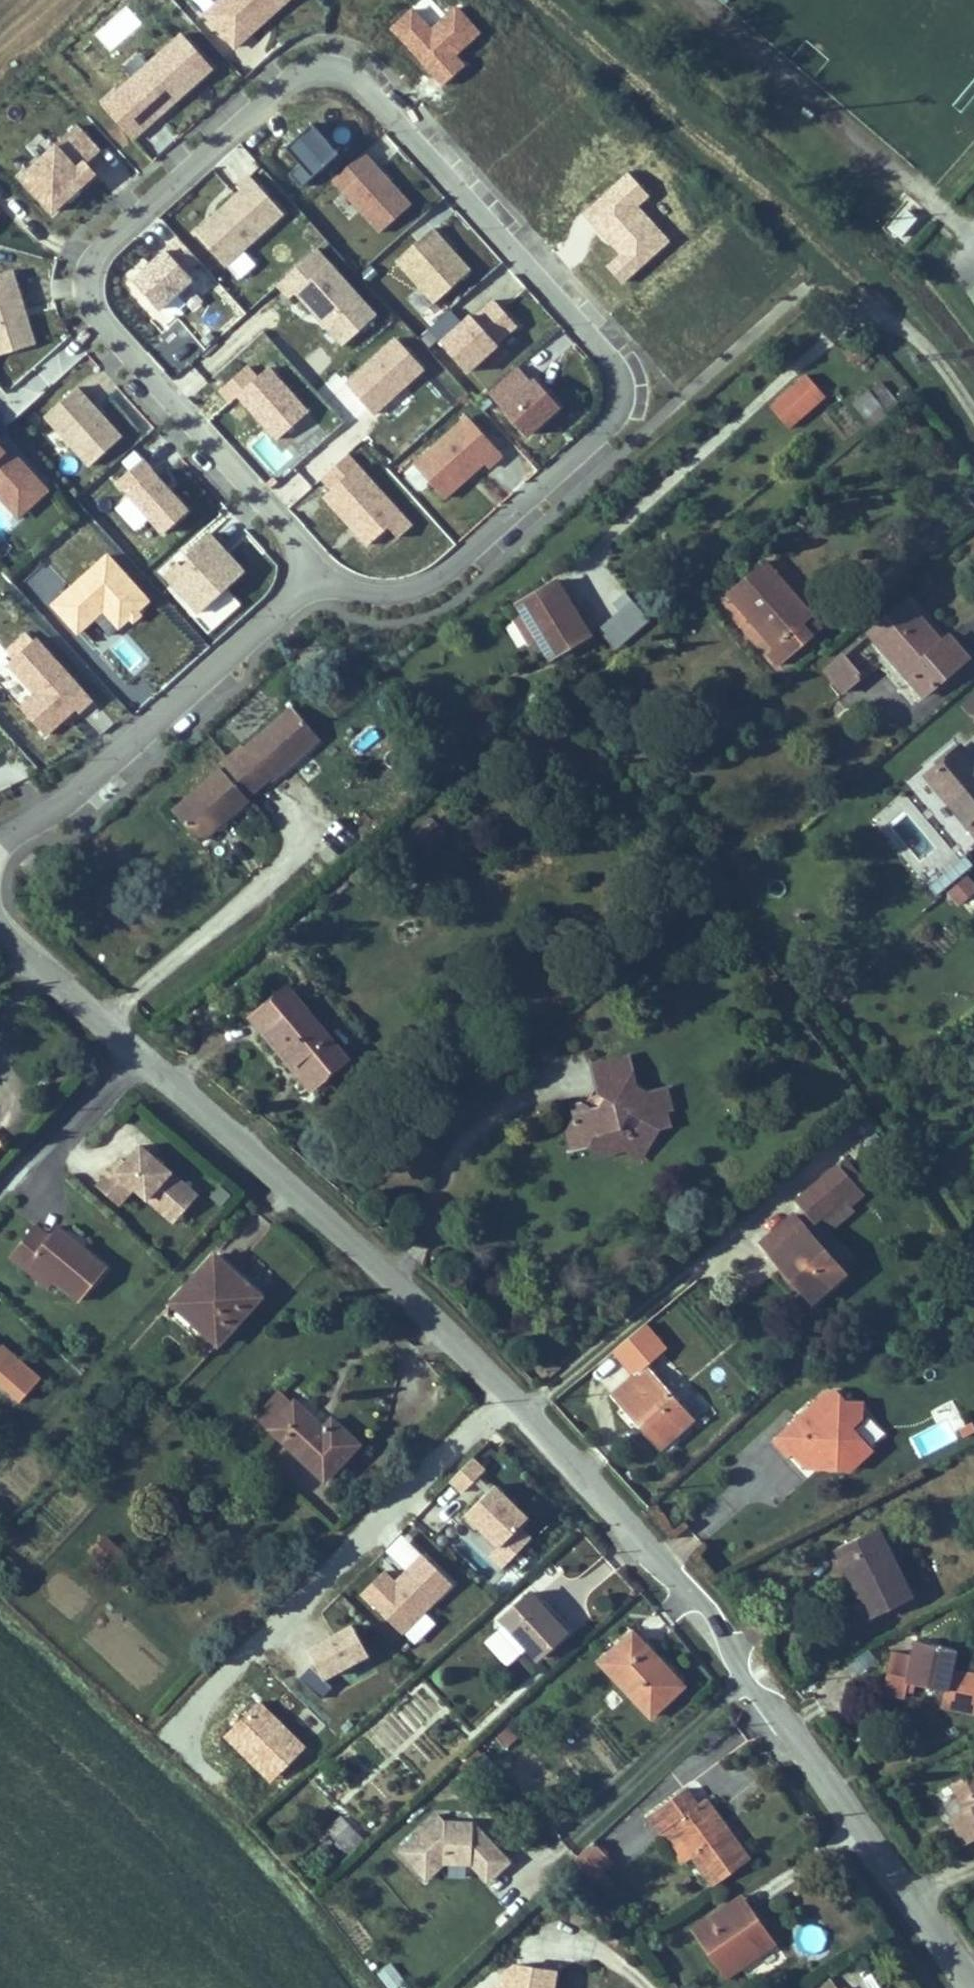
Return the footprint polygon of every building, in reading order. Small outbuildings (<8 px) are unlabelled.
[(289,0),(221,0),(209,11),(239,45),(289,0)] [(137,136),(217,65),(187,31),(107,103),(137,136)] [(308,183),(345,150),(319,120),(293,143),(307,160),(296,170),(308,183)] [(99,170),(89,159),(103,147),(81,123),(25,173),(56,208),(99,170)] [(416,203),(368,150),(337,178),(385,231),(416,203)] [(228,263),(287,211),(254,173),(241,185),(245,189),(199,230),(228,263)] [(909,211),(890,230),(904,243),(922,224),(909,211)] [(158,216),(139,236),(157,253),(176,234),(158,216)] [(440,301),(476,269),(438,227),(402,259),(440,301)] [(196,276),(190,269),(202,258),(183,236),(137,277),(162,306),(196,276)] [(380,314),(321,248),(282,283),(294,296),(300,290),(321,313),(325,309),(352,339),(380,314)] [(15,268),(0,272),(0,353),(37,342),(15,268)] [(424,315),(433,307),(417,289),(408,296),(424,315)] [(502,342),(522,324),(500,299),(480,317),(470,326),(455,308),(434,327),(473,370),(503,343),(502,342)] [(352,339),(325,309),(321,313),(347,343),(352,339)] [(470,326),(480,317),(476,313),(467,322),(470,326)] [(378,415),(429,369),(402,339),(351,385),(378,415)] [(793,405),(826,373),(805,351),(772,383),(793,405)] [(191,363),(172,380),(189,398),(207,381),(191,363)] [(314,410),(273,365),(260,378),(250,366),(224,389),(235,401),(242,395),(281,439),(314,410)] [(564,407),(539,379),(535,383),(521,367),(493,392),(532,435),(564,407)] [(50,389),(38,373),(0,400),(0,415),(5,421),(50,389)] [(922,381),(913,389),(925,403),(934,395),(922,381)] [(874,429),(900,405),(880,382),(853,406),(874,429)] [(125,435),(80,385),(48,413),(92,464),(125,435)] [(446,498),(486,462),(490,467),(504,454),(470,416),(415,464),(446,498)] [(2,437),(0,438),(0,489),(15,507),(42,484),(2,437)] [(414,526),(350,455),(324,478),(334,489),(326,496),(370,545),(391,527),(401,538),(414,526)] [(191,509),(145,457),(120,479),(166,531),(191,509)] [(241,605),(228,591),(248,574),(212,533),(160,577),(209,633),(241,605)] [(149,600),(109,555),(54,604),(79,632),(105,609),(120,627),(149,600)] [(754,562),(720,591),(770,649),(762,656),(773,668),(805,639),(793,625),(802,618),(784,598),(754,562)] [(527,604),(536,616),(549,636),(563,656),(606,627),(589,601),(584,605),(573,588),(566,579),(527,604)] [(633,644),(666,613),(648,593),(614,624),(633,644)] [(898,597),(861,630),(906,679),(948,641),(934,625),(929,630),(898,597)] [(536,616),(528,622),(542,640),(549,636),(536,616)] [(93,700),(37,638),(9,663),(37,693),(21,707),(46,734),(77,706),(80,710),(93,700)] [(833,655),(818,668),(835,687),(850,675),(833,655)] [(195,811),(209,827),(257,784),(249,775),(270,756),(278,764),(324,722),(295,691),(251,731),(249,728),(228,747),(234,753),(183,798),(195,811)] [(958,706),(973,723),(973,691),(958,706)] [(955,746),(931,767),(945,784),(937,792),(973,833),(973,766),(955,746)] [(270,756),(249,775),(257,784),(278,764),(270,756)] [(958,851),(923,876),(936,895),(971,870),(958,851)] [(28,872),(41,859),(34,852),(21,865),(28,872)] [(945,894),(958,909),(973,895),(973,883),(968,875),(945,894)] [(343,1072),(284,998),(251,1024),(270,1049),(291,1076),(297,1072),(314,1094),(343,1072)] [(602,1155),(625,1147),(633,1131),(658,1125),(668,1123),(665,1109),(670,1108),(667,1095),(638,1102),(626,1057),(588,1067),(595,1088),(584,1104),(574,1107),(572,1114),(575,1125),(566,1138),(571,1153),(591,1148),(602,1155)] [(633,1131),(625,1147),(641,1157),(658,1125),(633,1131)] [(142,1146),(117,1174),(113,1170),(96,1188),(117,1207),(135,1188),(147,1200),(150,1196),(162,1207),(171,1197),(186,1210),(198,1197),(142,1146)] [(834,1166),(794,1200),(813,1222),(854,1188),(834,1166)] [(186,1210),(171,1197),(162,1207),(177,1220),(186,1210)] [(796,1218),(765,1246),(815,1305),(848,1276),(796,1218)] [(8,1265),(23,1278),(32,1267),(55,1286),(78,1306),(105,1274),(77,1250),(57,1233),(48,1244),(35,1233),(8,1265)] [(220,1247),(186,1282),(198,1294),(186,1306),(174,1295),(170,1300),(213,1342),(264,1291),(238,1265),(220,1247)] [(32,1267),(23,1278),(46,1297),(55,1286),(32,1267)] [(186,1282),(174,1295),(186,1306),(198,1294),(186,1282)] [(9,1346),(0,1338),(0,1356),(9,1346)] [(644,1373),(612,1404),(647,1440),(661,1454),(693,1424),(644,1373)] [(287,1389),(263,1412),(326,1479),(363,1446),(348,1430),(339,1420),(326,1430),(287,1389)] [(829,1398),(773,1447),(791,1467),(795,1462),(802,1456),(822,1477),(842,1475),(842,1456),(857,1457),(870,1446),(858,1432),(867,1425),(867,1409),(848,1409),(839,1398),(829,1398)] [(930,1409),(936,1425),(909,1434),(916,1456),(965,1439),(952,1401),(930,1409)] [(487,1470),(509,1447),(497,1436),(475,1458),(487,1470)] [(842,1456),(842,1475),(858,1475),(879,1457),(870,1446),(857,1457),(842,1456)] [(795,1462),(807,1476),(822,1477),(802,1456),(795,1462)] [(553,1495),(519,1463),(486,1497),(499,1510),(505,1504),(524,1523),(515,1532),(528,1545),(556,1516),(544,1504),(553,1495)] [(873,1528),(835,1549),(858,1592),(871,1619),(910,1598),(873,1528)] [(426,1612),(476,1562),(447,1534),(419,1562),(408,1550),(386,1572),(426,1612)] [(87,1552),(108,1575),(127,1559),(107,1535),(87,1552)] [(529,1593),(503,1614),(537,1656),(564,1633),(545,1611),(529,1593)] [(350,1656),(392,1633),(376,1605),(335,1628),(350,1656)] [(632,1636),(599,1665),(645,1720),(673,1696),(651,1669),(657,1665),(645,1651),(632,1636)] [(882,1683),(905,1687),(949,1695),(947,1708),(973,1713),(973,1675),(953,1671),(957,1650),(920,1644),(915,1662),(887,1657),(882,1683)] [(357,1666),(335,1646),(324,1658),(346,1678),(357,1666)] [(882,1683),(880,1695),(903,1699),(905,1687),(882,1683)] [(259,1701),(222,1739),(272,1787),(309,1749),(259,1701)] [(505,1727),(495,1742),(509,1752),(519,1737),(505,1727)] [(664,1775),(677,1792),(687,1784),(710,1816),(731,1845),(768,1819),(751,1796),(721,1757),(713,1762),(702,1748),(664,1775)] [(947,1786),(959,1813),(946,1819),(954,1833),(961,1847),(973,1840),(973,1773),(947,1786)] [(520,1811),(507,1798),(503,1801),(497,1794),(497,1788),(467,1784),(456,1775),(418,1812),(444,1840),(462,1822),(495,1827),(513,1845),(534,1825),(520,1811)] [(687,1784),(677,1792),(700,1825),(710,1816),(687,1784)] [(507,1798),(497,1788),(497,1794),(503,1801),(507,1798)] [(347,1856),(365,1840),(341,1815),(324,1831),(347,1856)] [(590,1845),(573,1861),(604,1893),(621,1876),(590,1845)] [(763,1857),(712,1893),(744,1938),(795,1902),(776,1875),(763,1857)] [(584,1930),(543,1924),(530,1936),(534,1947),(524,1955),(509,1952),(505,1975),(522,1978),(526,1984),(528,1987),(563,1987),(567,1966),(578,1967),(580,1953),(584,1930)] [(830,1969),(804,1986),(805,1987),(877,1987),(866,1972),(871,1968),(860,1950),(830,1969)] [(377,1973),(386,1987),(404,1987),(407,1987),(394,1964),(377,1973)] [(866,1972),(877,1987),(884,1987),(879,1980),(871,1968),(866,1972)] [(527,1987),(528,1987),(526,1984),(522,1978),(505,1975),(504,1984),(527,1987)]
